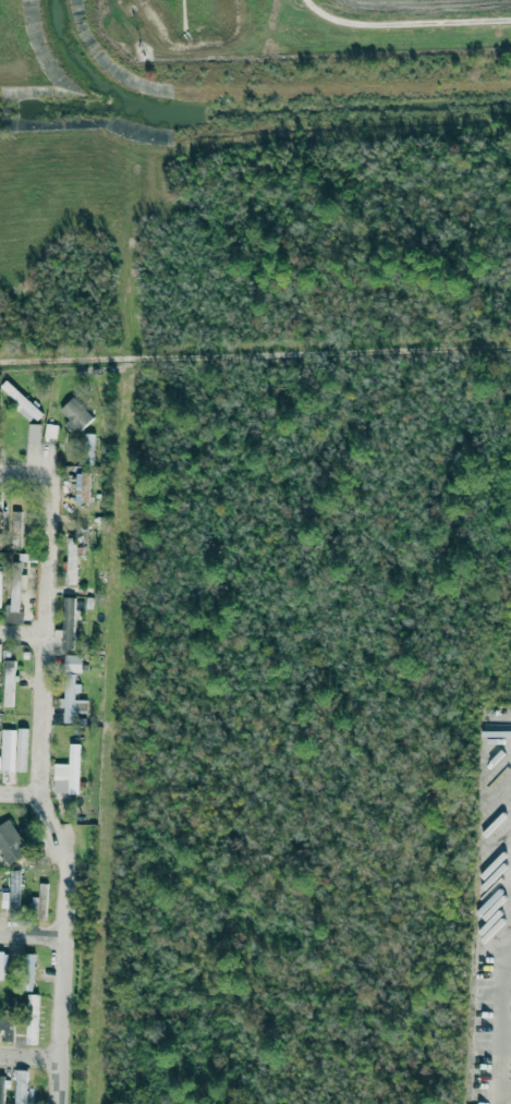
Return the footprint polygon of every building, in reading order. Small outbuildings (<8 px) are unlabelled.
[(41,413),(6,381),(0,387),(19,405),(16,409),(31,424),(41,413)] [(59,410),(79,432),(93,418),(73,397),(59,410)] [(40,444),(41,425),(29,424),(28,444),(40,444)] [(57,425),(46,424),(44,441),(55,443),(57,425)] [(94,434),(85,434),(84,458),(93,459),(94,434)] [(82,503),(90,502),(88,473),(80,473),(82,503)] [(77,537),(67,537),(68,584),(78,584),(77,537)] [(11,575),(10,605),(5,605),(5,623),(23,623),(23,612),(19,611),(20,581),(24,581),(24,575),(11,575)] [(62,649),(74,649),(75,597),(63,596),(62,649)] [(81,672),(81,654),(64,654),(64,672),(81,672)] [(3,706),(13,707),(15,660),(5,660),(3,706)] [(64,723),(76,723),(76,713),(86,713),(86,700),(76,699),(76,682),(75,682),(75,676),(64,676),(64,698),(59,698),(59,707),(64,707),(64,723)] [(15,770),(16,729),(2,729),(1,755),(0,755),(0,770),(15,770)] [(79,794),(80,744),(69,744),(69,764),(54,763),(53,793),(79,794)] [(0,824),(0,852),(8,865),(27,853),(7,820),(0,824)] [(20,870),(10,870),(9,909),(19,910),(20,870)] [(31,897),(30,915),(45,916),(47,884),(39,883),(38,897),(31,897)] [(34,954),(24,953),(22,990),(32,990),(34,954)] [(38,995),(27,994),(26,1045),(37,1045),(38,995)] [(0,1018),(0,1028),(4,1028),(4,1042),(13,1042),(13,1018),(0,1018)] [(15,1070),(15,1103),(26,1103),(26,1071),(15,1070)]
